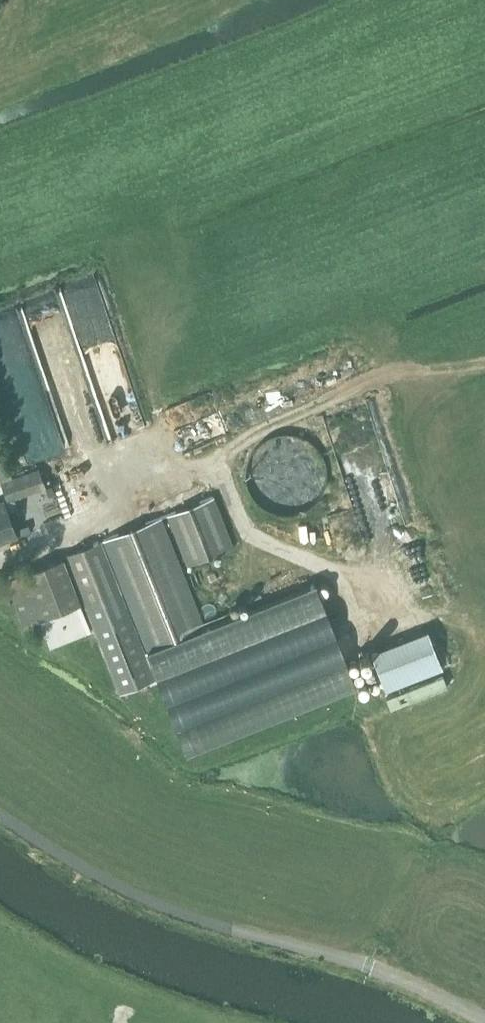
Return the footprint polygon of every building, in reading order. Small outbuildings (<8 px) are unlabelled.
[(0,461),(0,481),(11,477),(4,459),(0,461)] [(1,482),(8,500),(45,487),(46,486),(39,467),(1,482)] [(46,486),(45,487),(49,496),(55,493),(51,484),(46,486)] [(167,514),(187,565),(233,547),(213,496),(167,514)] [(4,502),(0,503),(0,540),(16,534),(4,502)] [(104,539),(66,554),(120,692),(158,677),(187,751),(355,685),(315,584),(205,628),(160,517),(104,539)] [(63,557),(7,579),(24,624),(80,602),(63,557)] [(404,690),(408,701),(447,686),(443,675),(404,690)] [(390,708),(401,704),(397,693),(386,697),(390,708)]
